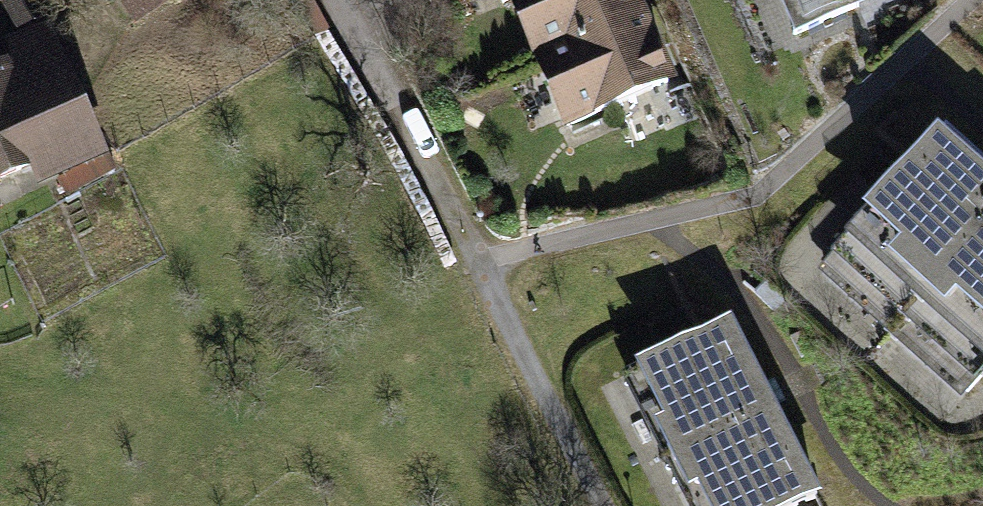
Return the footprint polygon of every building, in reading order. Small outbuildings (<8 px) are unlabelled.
[(588,0),(512,0),(524,28),(588,0)] [(631,0),(588,0),(524,28),(537,57),(540,55),(543,62),(540,64),(567,125),(667,81),(631,0)] [(803,30),(858,6),(855,0),(790,0),(803,30)] [(90,138),(44,36),(0,56),(0,178),(90,138)] [(944,130),(824,265),(967,391),(982,373),(982,164),(944,130)] [(729,325),(627,376),(693,505),(793,505),(816,495),(729,325)]
